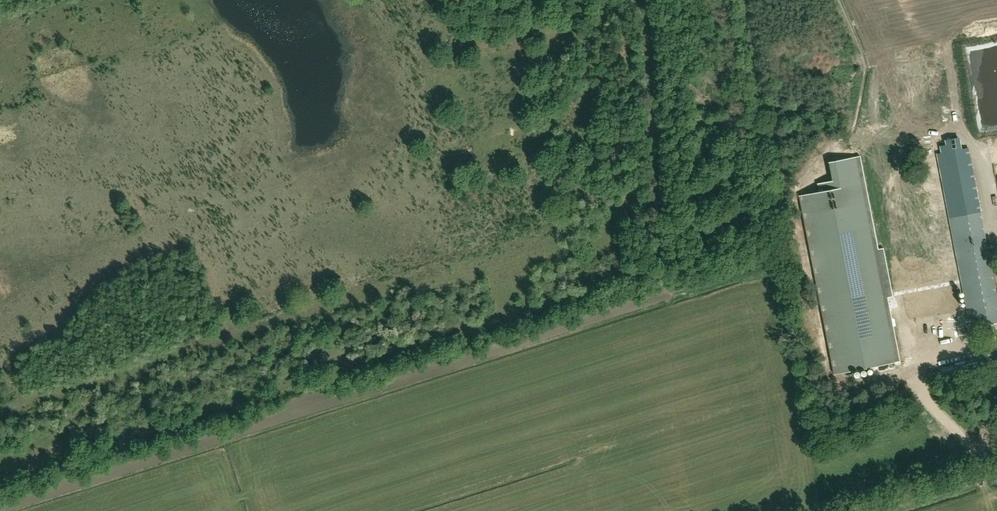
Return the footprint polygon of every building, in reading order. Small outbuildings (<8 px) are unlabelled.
[(967,147),(961,149),(959,137),(945,140),(946,145),(940,146),(941,153),(936,154),(966,309),(970,308),(974,327),(975,327),(975,328),(996,323),(996,302),(980,212),(967,147)] [(860,156),(828,162),(832,181),(817,184),(818,192),(798,196),(833,376),(899,363),(886,297),(892,296),(882,248),(877,249),(860,156)]
